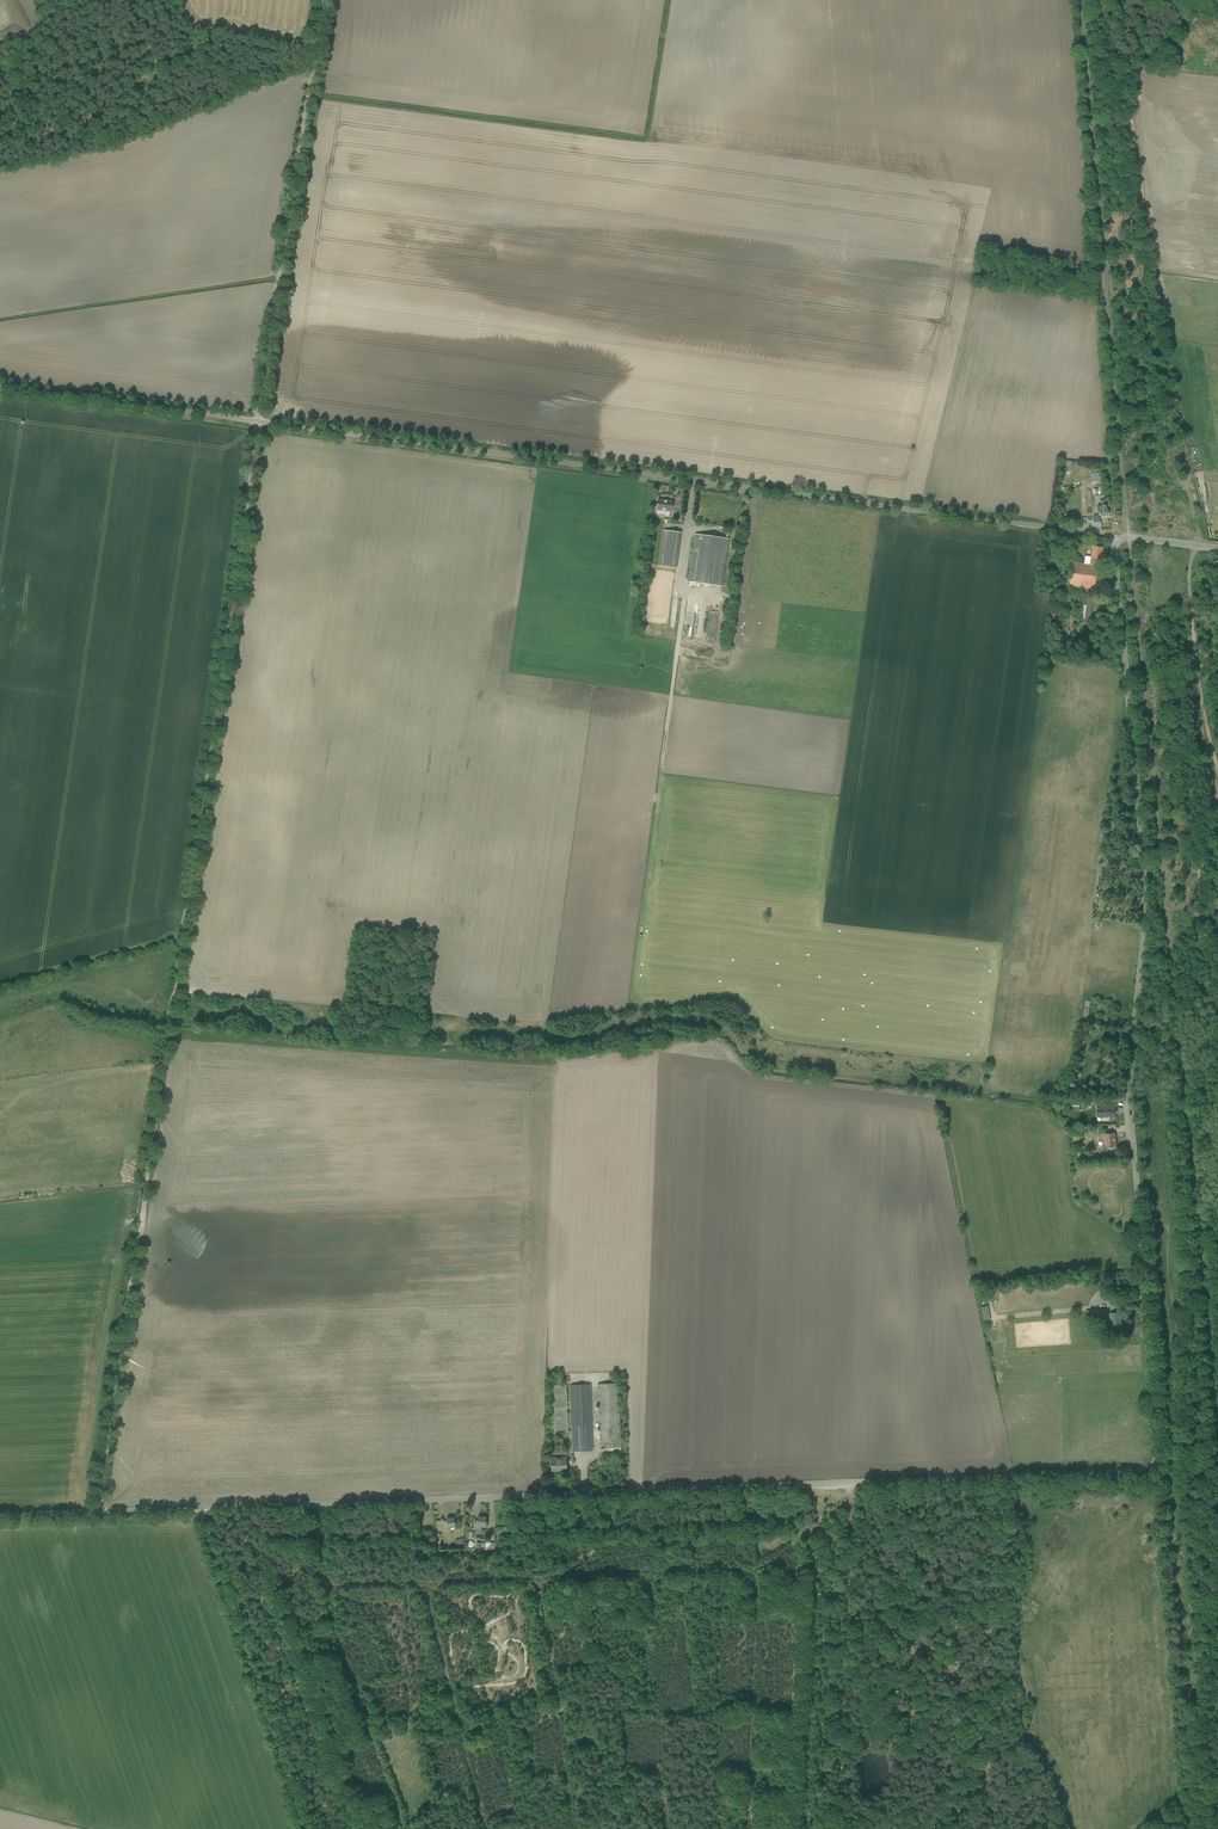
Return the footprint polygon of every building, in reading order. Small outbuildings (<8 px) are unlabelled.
[(149,79),(142,80),(143,90),(150,89),(149,79)] [(1096,479),(1096,470),(1085,470),(1085,480),(1096,479)] [(1104,495),(1094,496),(1095,507),(1097,507),(1097,512),(1099,512),(1100,516),(1108,516),(1107,509),(1106,509),(1106,506),(1105,506),(1104,495)] [(658,499),(656,511),(665,512),(665,516),(669,517),(670,512),(672,512),(673,501),(658,499)] [(1093,527),(1101,526),(1100,518),(1092,518),(1093,527)] [(658,566),(676,568),(681,532),(663,530),(658,566)] [(695,534),(688,582),(722,586),(728,539),(695,534)] [(1087,591),(1088,592),(1094,592),(1097,566),(1094,565),(1095,558),(1101,559),(1102,548),(1092,547),(1091,553),(1091,557),(1088,557),(1087,564),(1070,562),(1066,588),(1087,591)] [(1093,597),(1081,595),(1078,621),(1089,623),(1093,597)] [(711,638),(714,606),(706,605),(703,638),(711,638)] [(692,614),(691,626),(699,626),(700,614),(692,614)] [(709,660),(709,651),(701,651),(700,659),(709,660)] [(1105,827),(1106,827),(1107,827),(1107,830),(1114,831),(1116,822),(1108,821),(1108,824),(1106,823),(1105,827)] [(1080,1099),(1068,1099),(1068,1111),(1080,1111),(1080,1099)] [(1117,1111),(1116,1111),(1116,1105),(1097,1105),(1097,1117),(1104,1117),(1104,1118),(1109,1118),(1109,1116),(1115,1117),(1116,1114),(1117,1114),(1117,1111)] [(1105,1148),(1116,1147),(1115,1133),(1104,1134),(1105,1148)] [(981,1307),(984,1321),(990,1320),(988,1306),(981,1307)] [(1120,1313),(1114,1313),(1110,1313),(1111,1332),(1116,1332),(1122,1332),(1122,1324),(1120,1324),(1120,1323),(1120,1313)] [(618,1383),(597,1384),(600,1443),(608,1443),(609,1448),(620,1447),(618,1383)] [(590,1384),(570,1385),(572,1451),(593,1451),(590,1384)] [(551,1460),(551,1465),(552,1471),(567,1470),(566,1459),(551,1460)] [(487,1526),(486,1517),(478,1517),(478,1520),(475,1520),(475,1528),(481,1528),(481,1526),(487,1526)] [(455,1527),(455,1518),(447,1518),(447,1521),(443,1521),(444,1529),(449,1529),(449,1527),(455,1527)] [(814,1543),(808,1537),(804,1541),(811,1547),(814,1543)] [(979,1614),(979,1610),(967,1610),(967,1614),(977,1614),(977,1620),(979,1620),(979,1614)]
